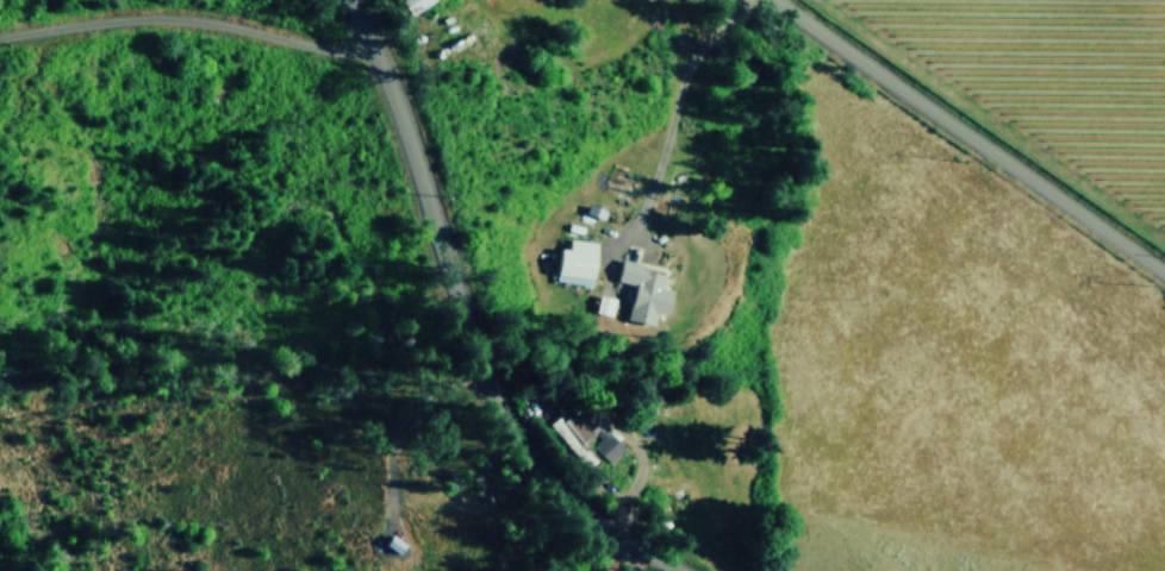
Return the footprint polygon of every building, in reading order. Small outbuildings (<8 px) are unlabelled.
[(409,12),(431,0),(403,0),(409,12)] [(554,276),(589,282),(596,241),(569,237),(567,247),(558,246),(554,276)] [(634,284),(627,318),(652,323),(655,311),(664,314),(670,288),(661,286),(664,274),(640,268),(642,262),(620,257),(615,279),(634,284)] [(614,297),(598,294),(594,311),(610,314),(614,297)] [(599,428),(579,402),(551,423),(585,468),(595,459),(582,442),(599,428)] [(597,434),(600,438),(593,445),(610,463),(626,447),(605,426),(597,434)]
